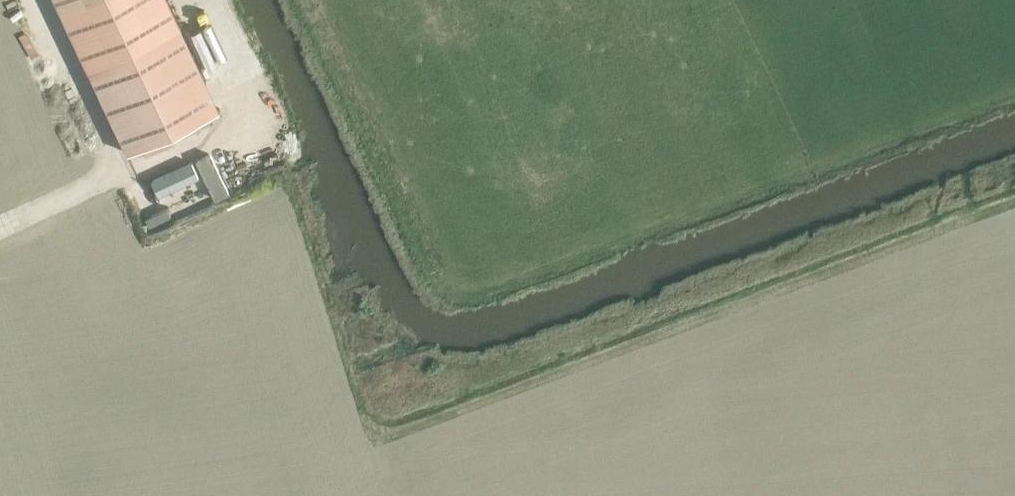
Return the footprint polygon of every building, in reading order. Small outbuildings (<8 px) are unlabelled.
[(63,15),(128,152),(219,109),(168,0),(56,0),(63,15)]
